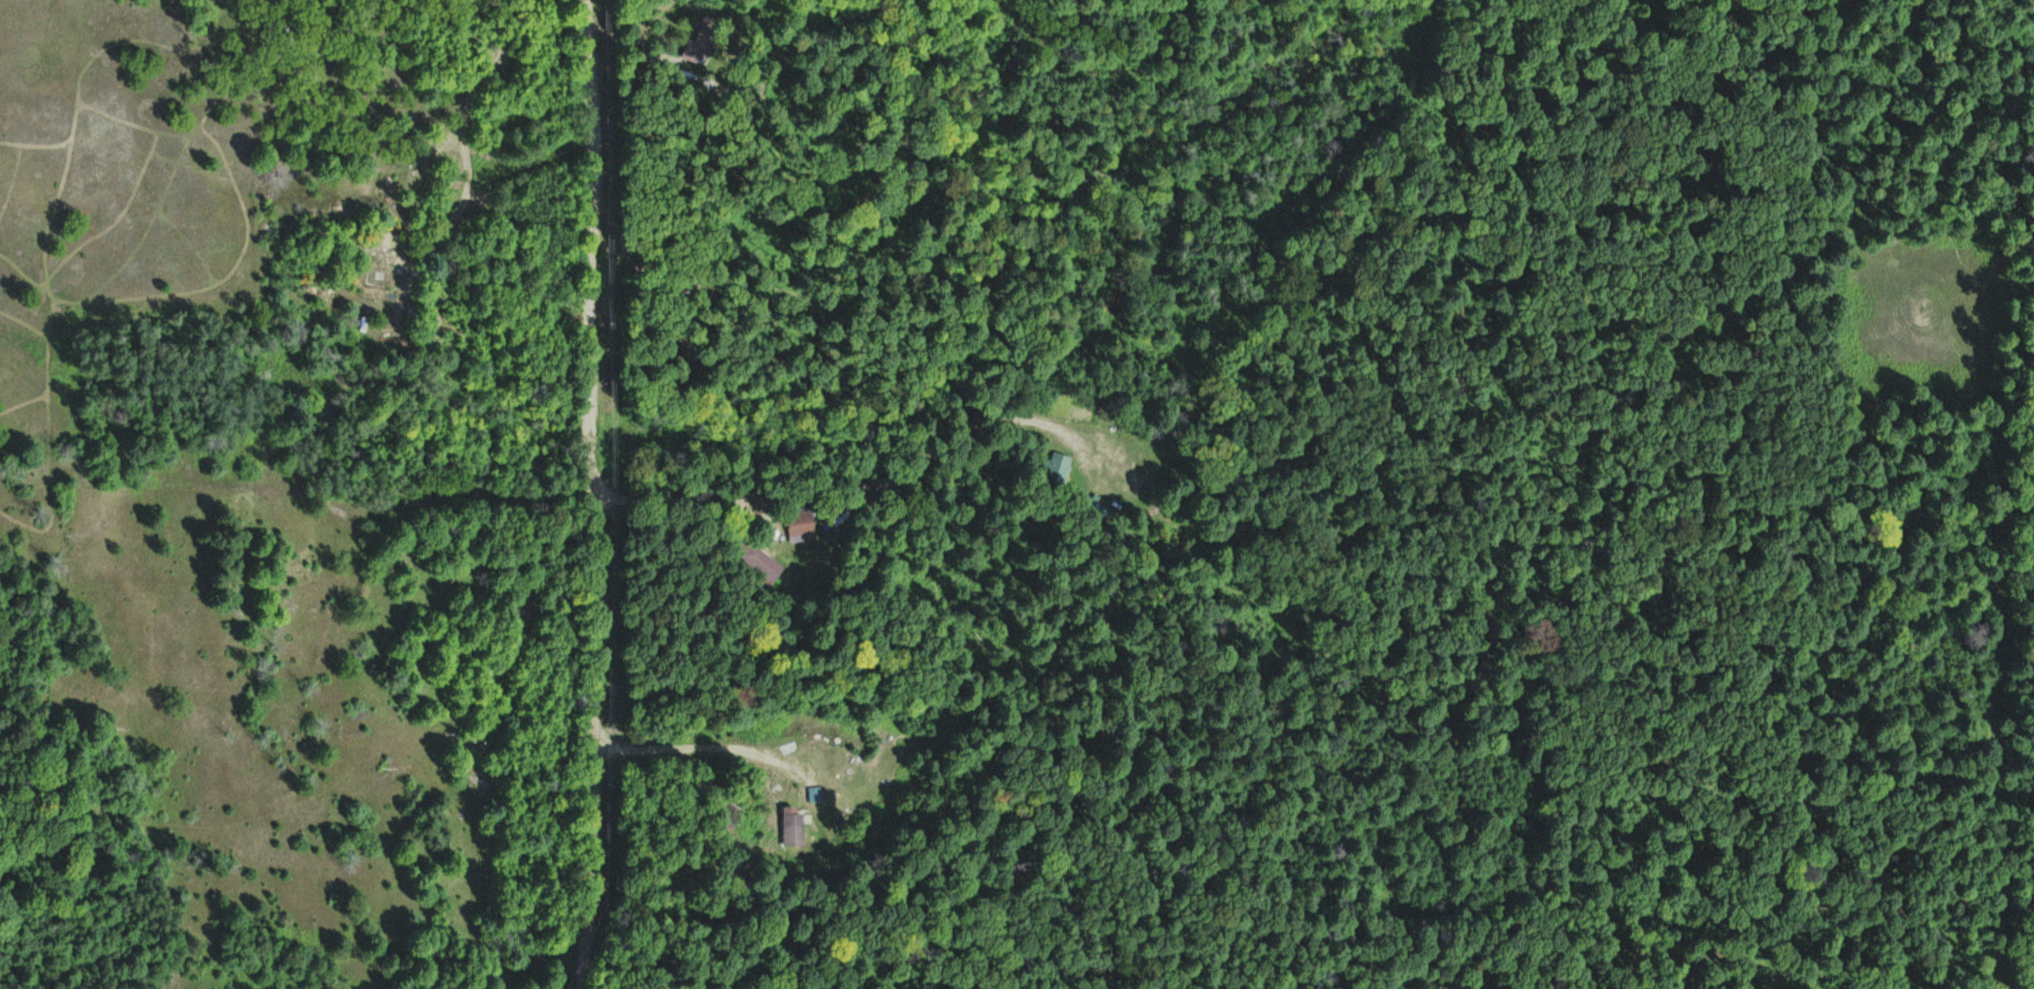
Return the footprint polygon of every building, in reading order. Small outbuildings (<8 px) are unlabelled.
[(689,38),(682,56),(699,62),(703,52),(710,55),(723,21),(707,15),(696,41),(689,38)] [(1072,455),(1054,452),(1053,460),(1046,459),(1042,480),(1067,485),(1072,455)] [(788,508),(790,541),(803,540),(803,535),(816,535),(816,518),(826,518),(825,506),(788,508)] [(786,568),(746,538),(732,556),(772,587),(786,568)] [(806,846),(806,814),(785,814),(785,846),(806,846)]
